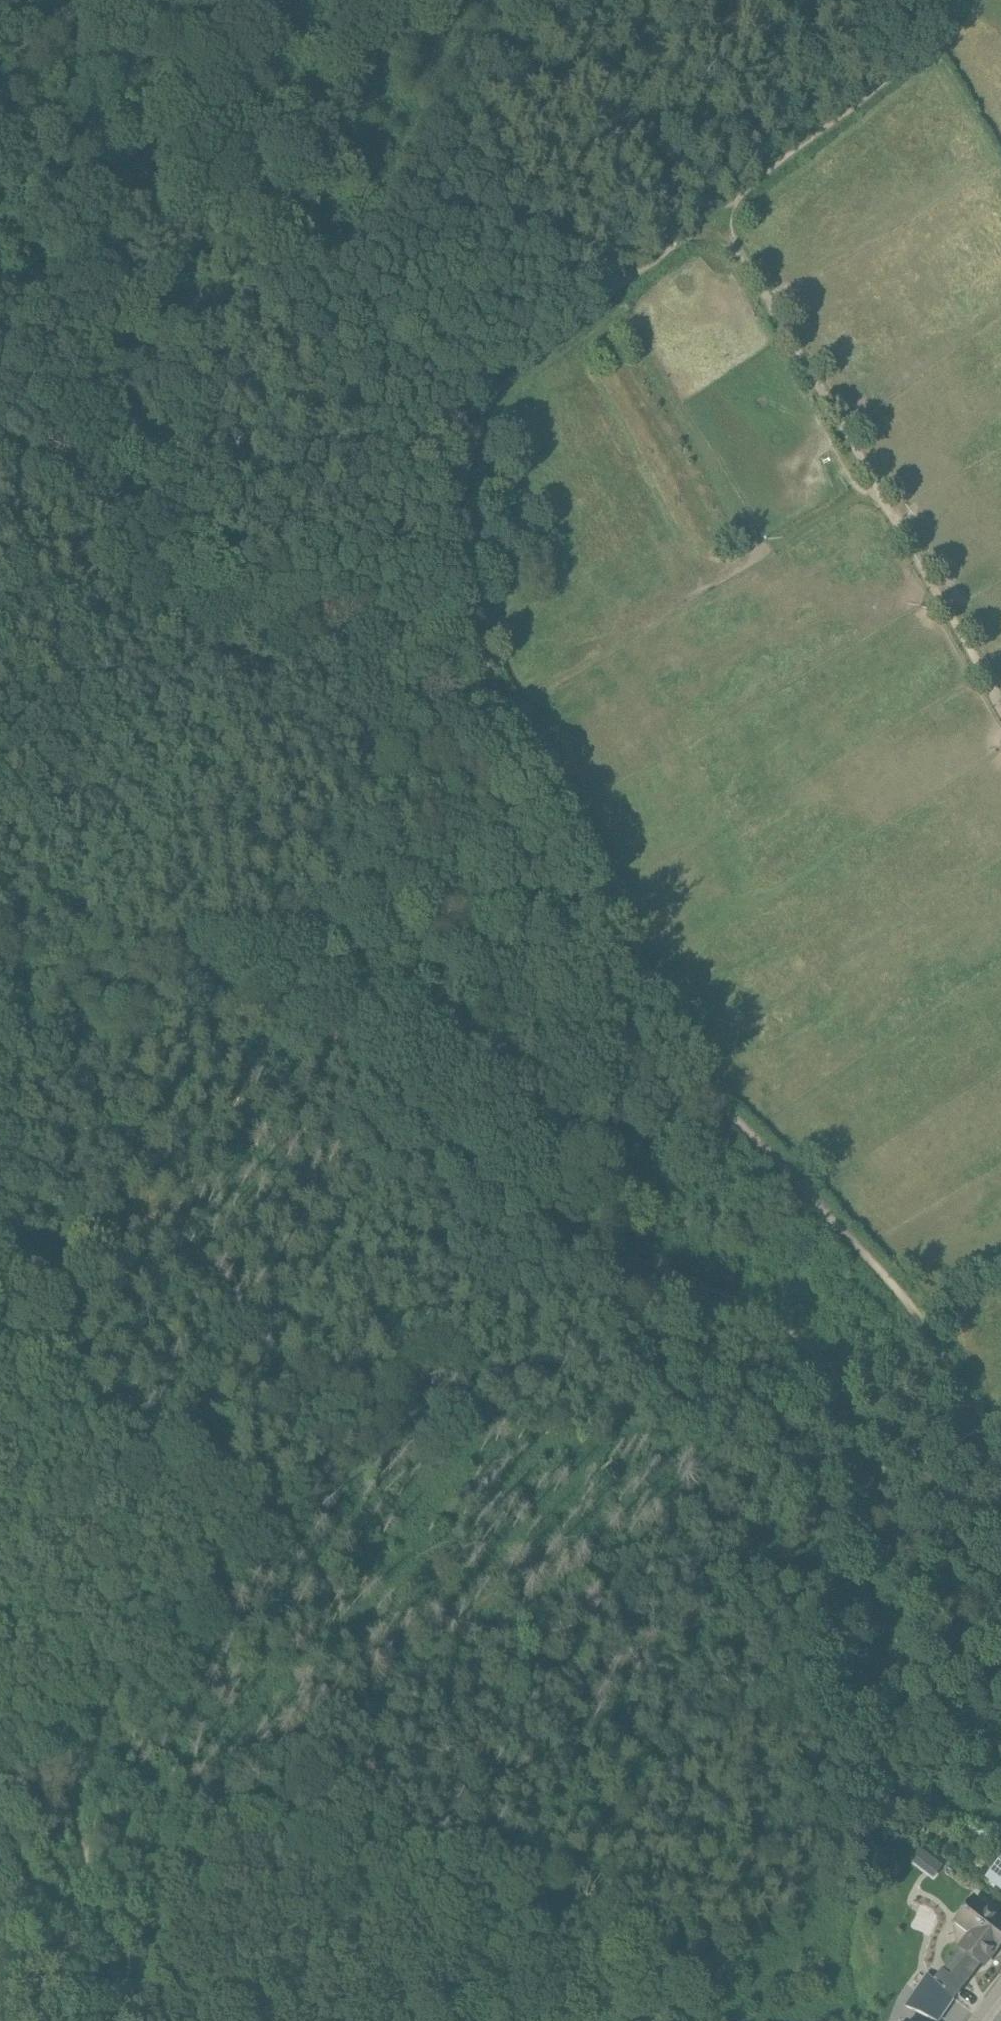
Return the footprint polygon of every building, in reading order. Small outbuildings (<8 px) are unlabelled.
[(936,1881),(946,1868),(922,1850),(912,1863),(936,1881)] [(985,1878),(995,1886),(996,1885),(1000,1878),(1000,1860),(1000,1859),(985,1878)] [(975,1903),(956,1928),(958,1929),(960,1927),(974,1937),(962,1953),(971,1961),(980,1967),(984,1970),(997,1953),(997,1954),(1000,1948),(1000,1923),(975,1903)] [(971,1961),(954,1983),(963,1990),(980,1967),(971,1961)] [(954,1983),(942,1975),(935,1984),(952,2001),(963,1990),(954,1983)] [(935,1984),(923,2002),(930,2008),(924,2019),(928,2020),(948,2020),(950,2018),(957,2006),(952,2001),(935,1984)]
